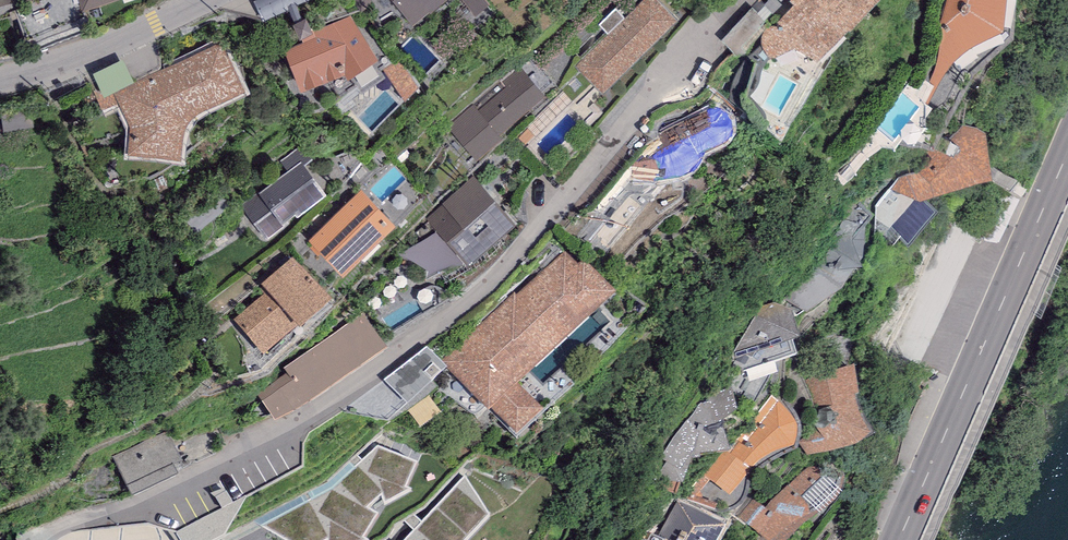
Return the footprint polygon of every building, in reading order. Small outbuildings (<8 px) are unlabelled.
[(84,13),(123,0),(79,0),(84,13)] [(415,22),(441,0),(395,0),(415,22)] [(661,0),(640,0),(576,64),(603,90),(678,16),(661,0)] [(794,2),(776,23),(771,23),(769,25),(766,26),(763,29),(762,31),(761,36),(761,39),(762,45),(764,48),(767,52),(769,55),(773,56),(795,45),(813,56),(817,57),(849,19),(851,20),(868,0),(791,0),(794,2)] [(943,24),(943,36),(941,42),(939,48),(938,60),(933,73),(929,81),(933,83),(927,97),(929,97),(938,85),(946,71),(952,61),(958,57),(966,49),(972,45),(979,42),(987,38),(1004,23),(1006,0),(945,0),(943,24)] [(309,2),(281,16),(299,41),(319,82),(344,72),(347,77),(379,56),(350,14),(322,27),(309,2)] [(220,39),(113,92),(131,124),(128,150),(180,154),(181,137),(184,127),(188,120),(195,113),(200,108),(245,85),(220,39)] [(543,92),(519,65),(474,104),(473,103),(447,125),(476,158),(502,136),(498,131),(543,92)] [(712,107),(706,110),(659,133),(660,138),(649,144),(593,211),(599,211),(602,210),(630,177),(634,179),(638,181),(643,183),(647,183),(651,183),(659,182),(665,182),(676,179),(684,177),(688,176),(693,172),(697,168),(700,164),(702,160),(702,157),(702,154),(719,147),(722,146),(724,144),(726,142),(728,138),(730,135),(732,131),(733,127),(731,120),(729,115),(726,111),(721,108),(717,106),(712,107)] [(889,187),(920,199),(924,196),(927,194),(934,190),(993,164),(986,126),(957,124),(956,140),(939,131),(925,152),(932,157),(918,170),(909,172),(898,178),(889,187)] [(282,160),(288,168),(300,158),(305,163),(312,157),(301,144),(282,160)] [(305,163),(300,158),(288,168),(241,205),(266,236),(326,190),(305,163)] [(474,174),(427,218),(469,263),(516,219),(474,174)] [(362,185),(309,238),(343,271),(395,218),(362,185)] [(780,290),(808,313),(840,288),(856,267),(862,266),(859,257),(862,256),(866,226),(873,214),(857,202),(780,290)] [(566,250),(445,364),(488,410),(490,407),(516,432),(541,408),(518,383),(615,291),(584,259),(579,264),(566,250)] [(331,300),(293,256),(261,284),(266,289),(234,317),(265,352),(298,324),(300,327),(331,300)] [(792,309),(774,300),(763,304),(732,355),(738,372),(797,352),(793,337),(801,334),(792,309)] [(363,312),(284,367),(288,374),(257,393),(262,400),(275,420),(292,411),(388,347),(363,312)] [(844,367),(805,379),(810,391),(813,396),(816,404),(818,410),(805,413),(806,423),(805,433),(802,447),(810,445),(812,454),(838,451),(844,450),(850,446),(855,444),(861,441),(870,431),(865,424),(860,413),(857,402),(855,392),(859,392),(854,363),(844,367)] [(737,409),(732,385),(702,401),(687,420),(673,438),(661,460),(667,461),(651,486),(675,494),(679,482),(683,481),(691,457),(701,456),(700,451),(731,448),(722,420),(737,409)] [(783,405),(771,396),(746,428),(748,430),(729,452),(724,450),(705,475),(730,494),(749,469),(755,462),(767,454),(775,449),(782,447),(793,444),(796,437),(797,432),(796,422),(789,411),(783,405)] [(166,429),(112,455),(132,495),(178,473),(173,462),(181,458),(166,429)] [(263,524),(288,539),(368,539),(364,538),(380,514),(368,508),(384,494),(387,502),(415,490),(407,487),(418,461),(379,445),(334,489),(263,524)] [(812,465),(765,505),(750,498),(736,519),(773,539),(785,539),(795,529),(803,521),(810,517),(816,515),(824,510),(836,499),(840,491),(844,478),(812,465)] [(490,513),(466,473),(437,508),(404,539),(465,539),(490,513)] [(678,499),(656,539),(718,539),(726,525),(678,499)]
